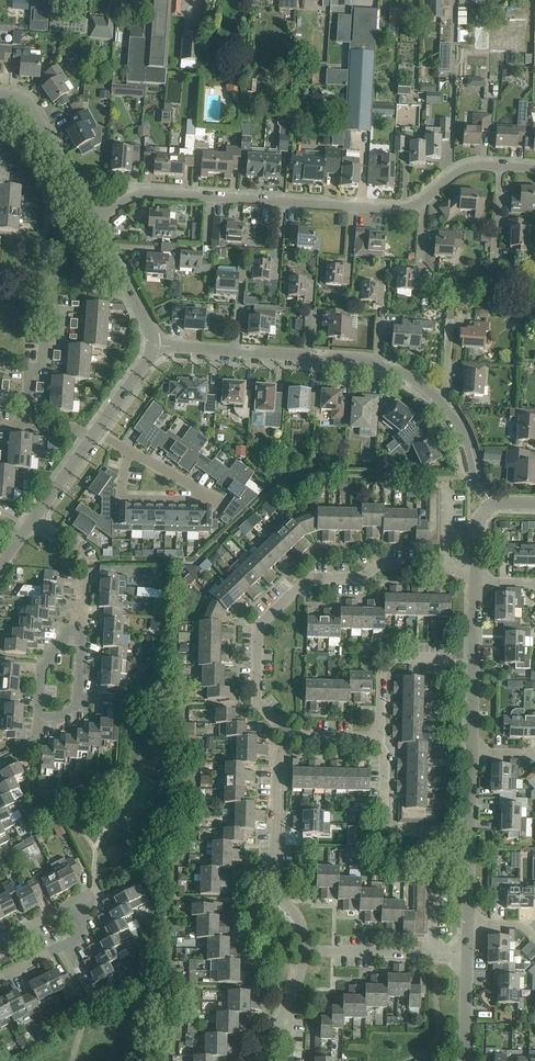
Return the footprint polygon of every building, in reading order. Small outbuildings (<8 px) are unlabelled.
[(149,84),(166,85),(171,14),(172,0),(145,0),(143,39),(130,38),(126,82),(149,84)] [(171,14),(180,15),(181,0),(172,0),(171,14)] [(279,9),(296,10),(296,4),(296,0),(279,0),(279,9)] [(430,17),(440,18),(440,0),(430,0),(430,17)] [(48,32),(50,5),(31,4),(30,31),(48,32)] [(468,25),(469,8),(458,7),(457,25),(468,25)] [(400,22),(401,9),(390,8),(389,21),(400,22)] [(51,9),(50,32),(84,34),(85,19),(66,17),(66,18),(61,18),(61,9),(51,9)] [(350,42),(350,51),(375,53),(377,21),(378,10),(354,9),(352,42),(350,42)] [(104,19),(91,18),(89,38),(112,39),(114,21),(104,20),(104,19)] [(343,29),(342,42),(350,42),(351,29),(343,29)] [(468,41),(468,30),(459,30),(459,41),(468,41)] [(13,31),(13,38),(13,44),(21,45),(21,32),(13,31)] [(199,69),(200,56),(202,35),(183,34),(181,68),(199,69)] [(441,43),(439,72),(449,72),(450,43),(441,43)] [(12,47),(0,46),(0,75),(2,75),(3,61),(11,62),(11,63),(12,63),(13,47),(12,47)] [(15,47),(14,51),(13,66),(21,67),(20,76),(39,78),(40,60),(28,59),(29,48),(15,47)] [(345,131),(351,131),(371,132),(371,121),(375,53),(350,51),(349,71),(348,87),(345,131)] [(68,97),(66,94),(69,92),(64,84),(68,82),(57,66),(53,68),(44,74),(50,83),(43,89),(53,103),(56,101),(58,103),(62,105),(68,101),(68,97)] [(348,87),(349,71),(327,70),(326,85),(348,87)] [(256,92),(257,80),(248,79),(247,91),(256,92)] [(484,88),(484,79),(476,79),(475,88),(484,88)] [(398,95),(410,95),(410,83),(398,82),(398,95)] [(129,86),(128,97),(143,98),(144,87),(129,86)] [(100,90),(99,99),(110,100),(110,91),(100,90)] [(496,136),(495,147),(506,148),(507,146),(511,146),(510,148),(517,149),(517,142),(525,142),(525,131),(527,102),(519,101),(518,126),(497,125),(496,129),(496,136)] [(383,104),(383,114),(394,115),(394,105),(383,104)] [(77,126),(67,132),(76,149),(78,148),(81,154),(93,148),(101,144),(102,127),(96,127),(87,111),(79,115),(69,120),(70,121),(73,119),(77,126)] [(472,114),(471,128),(464,128),(463,145),(480,146),(481,132),(490,133),(491,115),(472,114)] [(441,119),(440,134),(449,134),(450,119),(441,119)] [(524,147),(534,148),(533,150),(534,150),(534,122),(533,122),(532,132),(525,131),(525,142),(524,147)] [(242,129),(242,136),(250,136),(250,134),(251,124),(243,124),(242,129)] [(138,127),(137,137),(145,137),(146,127),(138,127)] [(349,150),(351,131),(345,131),(343,131),(342,150),(349,150)] [(184,167),(193,167),(195,143),(195,136),(186,135),(185,149),(169,148),(168,175),(184,176),(184,167)] [(279,179),(280,158),(281,152),(288,152),(289,135),(279,135),(279,146),(276,146),(276,151),(264,150),(262,180),(267,180),(267,179),(279,179)] [(241,148),(241,152),(249,153),(250,136),(242,136),(241,148)] [(153,174),(168,175),(169,148),(155,147),(155,148),(151,148),(151,146),(149,145),(149,137),(145,137),(144,148),(144,153),(143,164),(154,165),(153,174)] [(404,152),(405,137),(396,137),(395,152),(404,152)] [(409,164),(425,165),(426,137),(425,137),(425,143),(410,143),(409,164)] [(441,137),(426,137),(425,165),(425,158),(440,158),(441,137)] [(208,144),(195,143),(193,167),(201,168),(200,177),(207,178),(208,173),(216,174),(217,155),(208,154),(208,144)] [(139,163),(140,153),(140,146),(131,146),(130,149),(114,148),(112,171),(130,172),(131,159),(139,160),(138,163),(139,163)] [(241,154),(241,148),(240,148),(226,147),(226,155),(217,155),(216,174),(224,174),(224,179),(231,179),(231,170),(239,170),(241,154)] [(258,180),(262,180),(264,150),(252,149),(252,156),(248,155),(246,177),(258,178),(258,180)] [(339,174),(340,163),(340,150),(324,149),(324,161),(304,159),(304,156),(291,155),(290,167),(293,167),(292,184),(304,185),(304,184),(303,184),(303,181),(324,183),(324,173),(339,174)] [(370,155),(369,166),(369,178),(369,175),(375,176),(375,187),(393,188),(394,167),(395,157),(370,155)] [(351,185),(359,185),(360,167),(359,167),(359,160),(342,158),(340,187),(351,188),(351,185)] [(0,175),(0,186),(12,187),(12,186),(12,184),(8,184),(9,175),(0,175)] [(24,198),(24,196),(21,196),(21,187),(12,186),(12,187),(0,186),(0,197),(24,198)] [(531,186),(529,188),(521,188),(520,200),(512,199),(513,196),(512,196),(511,212),(532,214),(532,206),(534,206),(534,186),(531,186)] [(475,211),(475,218),(483,218),(484,202),(483,202),(483,203),(480,203),(481,192),(460,191),(460,195),(458,197),(459,197),(456,200),(455,199),(450,203),(448,201),(439,209),(448,219),(459,210),(475,211)] [(20,209),(20,200),(24,200),(24,198),(0,197),(0,208),(20,209)] [(0,208),(0,219),(22,221),(23,218),(19,218),(20,209),(0,208)] [(175,239),(176,222),(169,222),(169,213),(150,211),(148,228),(162,229),(161,238),(175,239)] [(212,247),(226,248),(226,242),(242,243),(243,225),(231,224),(231,221),(228,221),(228,220),(221,219),(214,218),(212,247)] [(22,221),(0,219),(0,230),(18,232),(19,222),(22,222),(22,221)] [(526,221),(520,221),(509,220),(508,228),(511,228),(510,247),(520,248),(520,251),(520,252),(528,253),(530,229),(526,229),(526,221)] [(299,225),(291,225),(290,245),(297,246),(297,247),(313,248),(314,230),(302,229),(302,226),(299,226),(299,225)] [(356,229),(354,256),(369,257),(384,258),(384,253),(386,253),(391,248),(386,243),(385,243),(385,235),(373,234),(373,231),(370,230),(362,229),(356,229)] [(461,233),(448,232),(437,232),(436,240),(435,240),(434,256),(453,258),(453,248),(460,248),(461,233)] [(176,245),(172,245),(161,244),(161,252),(161,257),(147,256),(146,274),(156,274),(166,275),(166,280),(174,281),(175,267),(175,258),(176,245)] [(226,258),(227,250),(216,249),(215,257),(226,258)] [(210,272),(210,271),(211,260),(202,260),(202,254),(180,253),(180,264),(180,268),(194,268),(194,272),(210,272)] [(276,274),(277,270),(278,259),(270,259),(267,259),(267,262),(254,261),(253,279),(269,281),(269,279),(277,280),(278,274),(276,274)] [(509,263),(498,263),(498,274),(509,274),(509,263)] [(349,285),(349,276),(350,265),(342,264),(342,265),(339,265),(339,268),(326,267),(326,275),(320,275),(320,283),(325,284),(325,285),(341,286),(341,285),(349,285)] [(237,268),(220,267),(218,268),(218,274),(217,274),(216,291),(237,292),(237,283),(245,283),(246,268),(237,268)] [(420,290),(420,281),(421,270),(413,269),(413,270),(410,269),(410,273),(397,272),(396,290),(412,291),(412,290),(420,290)] [(312,302),(312,291),(313,281),(306,280),(306,278),(290,277),(289,285),(289,296),(301,297),(301,300),(304,300),(304,301),(312,302)] [(383,306),(384,285),(378,285),(378,284),(361,282),(361,286),(355,285),(354,294),(360,294),(360,301),(372,302),(372,305),(375,305),(375,306),(383,306)] [(87,303),(86,314),(108,315),(109,306),(113,306),(113,308),(125,309),(123,305),(109,304),(87,303)] [(172,322),(181,323),(184,323),(184,329),(204,330),(205,312),(186,310),(186,307),(173,306),(172,322)] [(254,311),(255,311),(254,317),(249,317),(249,320),(250,320),(250,324),(249,324),(248,335),(258,336),(259,334),(269,334),(269,326),(274,327),(275,312),(278,312),(279,307),(254,306),(254,311)] [(163,307),(156,312),(159,316),(160,315),(161,317),(167,313),(163,307)] [(324,310),(323,318),(322,326),(329,327),(328,338),(339,339),(339,340),(356,341),(357,330),(350,330),(351,312),(324,310)] [(488,310),(475,310),(475,317),(487,318),(488,310)] [(85,325),(111,326),(111,325),(108,324),(108,315),(86,314),(85,325)] [(393,336),(392,346),(420,348),(421,330),(433,331),(433,323),(403,321),(402,328),(393,328),(393,331),(395,331),(395,336),(393,336)] [(488,324),(485,324),(474,323),(474,329),(467,328),(467,331),(460,330),(460,340),(462,340),(462,347),(484,349),(485,333),(487,333),(488,324)] [(85,325),(84,336),(107,337),(108,328),(111,328),(111,326),(85,325)] [(107,337),(84,336),(84,347),(91,347),(91,348),(106,349),(107,339),(110,340),(110,338),(107,337)] [(91,356),(91,348),(91,347),(84,347),(69,345),(68,356),(94,358),(101,359),(101,357),(91,356)] [(94,361),(94,358),(68,356),(67,367),(90,369),(90,360),(94,361)] [(484,366),(473,365),(462,365),(462,373),(465,374),(464,394),(482,396),(484,366)] [(67,367),(67,378),(74,379),(74,380),(93,381),(93,379),(89,378),(90,369),(67,367)] [(74,379),(67,378),(59,378),(52,377),(51,389),(77,390),(77,388),(74,388),(74,380),(74,379)] [(171,383),(170,395),(177,395),(176,400),(189,401),(205,402),(204,412),(215,413),(215,407),(216,396),(206,395),(207,381),(196,380),(196,379),(195,379),(195,381),(190,380),(190,379),(189,379),(189,380),(178,379),(178,384),(171,383)] [(249,419),(250,402),(251,391),(244,390),(245,384),(224,382),(223,393),(222,404),(234,405),(234,409),(234,410),(235,412),(236,414),(237,416),(239,417),(242,418),(241,418),(249,419)] [(280,429),(281,405),(282,394),(274,393),(275,387),(257,386),(255,411),(266,412),(265,423),(272,423),(271,428),(280,429)] [(289,400),(288,412),(307,413),(306,419),(315,420),(316,404),(317,393),(309,393),(309,390),(302,390),(302,388),(298,388),(296,389),(293,389),(290,389),(289,400)] [(77,392),(77,390),(51,389),(50,400),(73,401),(73,392),(77,392)] [(346,420),(347,411),(348,400),(340,400),(341,393),(322,391),(321,410),(332,410),(332,419),(346,420)] [(72,410),(73,401),(50,400),(50,411),(75,413),(75,410),(72,410)] [(166,434),(153,425),(164,410),(153,402),(133,429),(134,430),(136,427),(143,432),(136,442),(147,450),(150,447),(154,450),(152,454),(168,431),(166,434)] [(353,413),(352,427),(359,428),(359,436),(375,437),(376,432),(377,418),(378,407),(370,407),(371,403),(362,402),(354,402),(353,413)] [(388,454),(389,454),(396,448),(401,444),(417,430),(427,422),(426,422),(417,430),(412,424),(413,424),(409,421),(413,416),(397,403),(384,419),(397,429),(392,437),(399,445),(388,454)] [(531,410),(510,409),(509,421),(519,422),(518,441),(534,442),(534,411),(531,410)] [(427,422),(417,430),(401,444),(396,448),(389,454),(388,454),(391,460),(414,449),(417,456),(415,459),(418,465),(422,466),(422,467),(440,459),(431,438),(427,439),(425,440),(423,435),(422,435),(418,430),(421,427),(427,422)] [(177,465),(199,434),(190,428),(181,440),(168,431),(152,454),(159,444),(169,451),(163,460),(164,460),(166,457),(177,465),(177,466),(177,465)] [(10,434),(9,446),(31,447),(32,447),(38,447),(39,436),(32,436),(10,434)] [(199,434),(177,465),(189,474),(195,466),(205,473),(214,459),(201,450),(209,440),(200,434),(199,434)] [(63,444),(65,440),(55,440),(54,449),(60,449),(63,444)] [(31,456),(31,447),(9,446),(8,457),(34,458),(34,456),(31,456)] [(524,463),(525,453),(529,453),(529,452),(508,451),(506,467),(515,468),(514,484),(534,485),(534,481),(534,464),(524,463)] [(8,457),(7,467),(15,468),(30,469),(31,460),(34,460),(34,458),(8,457)] [(227,492),(245,467),(236,461),(229,470),(218,462),(210,474),(219,480),(213,487),(214,488),(217,484),(227,492)] [(15,468),(7,467),(0,467),(0,478),(14,479),(15,468)] [(258,496),(245,487),(254,473),(245,467),(227,492),(236,498),(231,506),(239,512),(232,520),(223,513),(222,514),(224,515),(230,520),(232,520),(258,496)] [(278,474),(272,467),(263,474),(270,481),(278,474)] [(113,515),(113,490),(109,487),(113,482),(102,474),(96,483),(94,482),(91,487),(92,488),(90,491),(98,496),(102,498),(101,514),(100,516),(99,517),(107,523),(108,523),(112,523),(113,515)] [(14,479),(0,478),(0,489),(17,490),(17,488),(14,488),(14,479)] [(0,489),(0,500),(13,501),(13,492),(17,492),(17,490),(0,489)] [(318,499),(315,491),(309,494),(312,501),(318,499)] [(279,507),(271,498),(262,506),(267,511),(271,515),(279,507)] [(107,523),(99,517),(100,516),(81,503),(75,512),(81,517),(74,526),(82,531),(81,532),(86,536),(86,535),(89,536),(96,527),(113,539),(113,531),(112,531),(112,526),(108,523),(107,523)] [(131,531),(132,505),(127,505),(126,506),(120,506),(119,515),(113,515),(112,523),(112,526),(112,531),(113,531),(131,531)] [(143,531),(143,506),(138,506),(137,505),(132,505),(131,531),(143,531)] [(154,532),(155,505),(150,505),(148,506),(143,506),(143,531),(154,532)] [(165,532),(165,507),(160,507),(160,505),(155,505),(154,532),(165,532)] [(176,532),(177,506),(171,505),(171,507),(165,507),(165,532),(176,532)] [(187,532),(188,507),(182,507),(182,506),(177,506),(176,532),(187,532)] [(198,533),(199,506),(194,506),(193,507),(188,507),(187,532),(198,533)] [(204,506),(199,506),(198,533),(199,533),(199,532),(210,532),(211,530),(217,530),(218,520),(217,520),(217,521),(211,521),(211,508),(205,508),(204,506)] [(267,511),(262,506),(258,511),(262,515),(267,511)] [(355,532),(361,532),(361,506),(361,510),(350,510),(349,542),(355,543),(355,532)] [(372,506),(361,506),(361,532),(361,527),(367,527),(367,538),(372,538),(372,506)] [(383,532),(383,511),(383,507),(372,506),(372,538),(377,539),(377,528),(383,528),(383,532)] [(291,520),(290,520),(305,535),(306,535),(305,534),(316,530),(317,531),(317,509),(317,511),(292,521),(291,520)] [(328,510),(317,509),(317,531),(323,531),(323,542),(328,542),(328,510)] [(339,510),(328,510),(328,542),(333,542),(333,531),(339,531),(339,510)] [(339,510),(339,531),(345,531),(345,542),(349,542),(350,510),(339,510)] [(388,543),(393,543),(394,511),(383,511),(383,532),(389,532),(388,543)] [(394,511),(393,543),(399,543),(399,532),(405,533),(405,511),(394,511)] [(416,512),(405,511),(405,533),(411,533),(410,544),(415,544),(416,523),(416,512)] [(255,514),(250,519),(252,522),(257,522),(260,519),(255,514)] [(224,515),(221,520),(227,524),(230,520),(224,515)] [(290,520),(283,527),(305,551),(309,547),(301,539),(305,535),(290,520)] [(238,529),(239,530),(246,536),(254,528),(246,521),(238,529)] [(426,537),(426,530),(426,523),(416,523),(415,544),(426,544),(426,537)] [(301,554),(305,551),(283,527),(275,535),(289,550),(294,546),(301,554)] [(275,535),(267,543),(289,566),(293,562),(285,554),(289,550),(275,535)] [(285,570),(289,566),(267,543),(259,550),(274,566),(278,562),(285,570)] [(103,548),(103,555),(112,556),(112,545),(107,545),(107,548),(103,548)] [(513,566),(527,566),(528,545),(508,545),(507,563),(508,563),(508,561),(514,561),(513,566)] [(528,545),(527,566),(534,567),(534,546),(528,545)] [(216,552),(217,552),(222,558),(227,552),(222,547),(216,552)] [(269,570),(274,566),(259,550),(251,558),(273,581),(277,578),(269,570)] [(217,552),(208,561),(211,564),(213,566),(222,558),(217,552)] [(273,581),(251,558),(243,565),(258,581),(262,577),(270,585),(273,581)] [(254,585),(258,581),(243,565),(235,573),(257,596),(261,593),(254,585)] [(196,580),(197,567),(183,566),(196,580)] [(254,600),(257,596),(235,573),(227,580),(242,596),(246,592),(254,600)] [(101,581),(100,594),(118,595),(134,597),(134,588),(126,587),(127,576),(118,575),(98,574),(97,581),(101,581)] [(195,580),(189,574),(183,579),(190,586),(195,580)] [(23,586),(16,597),(28,598),(62,600),(59,600),(60,594),(62,594),(63,589),(56,588),(56,581),(44,580),(43,587),(23,586)] [(242,596),(227,580),(219,588),(242,611),(245,608),(238,600),(242,596)] [(384,616),(395,616),(396,586),(391,586),(390,596),(384,596),(384,610),(384,616)] [(395,616),(406,616),(407,596),(401,596),(401,586),(396,586),(395,616)] [(406,616),(417,617),(418,587),(412,587),(412,596),(407,596),(406,616)] [(417,617),(428,617),(428,597),(423,597),(423,587),(418,587),(417,617)] [(428,597),(428,617),(439,617),(440,588),(434,587),(434,597),(428,597)] [(137,597),(166,599),(167,591),(154,590),(154,589),(137,588),(137,597)] [(242,611),(219,588),(211,596),(226,611),(230,607),(238,615),(242,611)] [(445,588),(440,588),(439,617),(450,617),(451,597),(445,597),(445,588)] [(495,608),(514,608),(523,608),(523,598),(520,598),(520,588),(506,588),(506,594),(495,594),(495,608)] [(118,603),(118,595),(100,594),(99,608),(108,608),(108,614),(102,614),(127,616),(128,604),(118,603)] [(199,622),(221,623),(221,622),(220,622),(225,611),(226,611),(211,596),(212,597),(201,622),(199,622)] [(62,600),(28,598),(27,604),(27,609),(55,611),(55,610),(52,610),(52,605),(55,605),(56,600),(62,600)] [(340,629),(351,629),(352,600),(346,600),(346,609),(340,609),(340,619),(340,629)] [(351,629),(362,630),(362,610),(357,610),(357,600),(352,600),(351,629)] [(362,630),(373,630),(374,600),(368,600),(368,610),(362,610),(362,630)] [(384,630),(384,616),(384,610),(379,610),(379,601),(374,600),(373,630),(384,630)] [(306,638),(318,638),(318,618),(313,618),(313,608),(307,608),(306,638)] [(503,627),(511,627),(520,628),(520,618),(514,618),(514,608),(495,608),(495,621),(503,621),(503,627)] [(20,619),(48,621),(45,621),(45,616),(48,616),(48,611),(55,611),(27,609),(27,615),(20,615),(20,619)] [(324,618),(318,618),(318,638),(329,638),(329,609),(324,609),(324,618)] [(335,609),(329,609),(329,638),(340,639),(340,629),(340,619),(334,619),(335,609)] [(104,634),(130,636),(122,635),(123,622),(122,621),(122,616),(127,616),(102,614),(101,621),(105,621),(104,634)] [(13,625),(13,630),(40,632),(38,632),(38,626),(41,627),(41,621),(48,622),(48,621),(20,619),(19,626),(13,625)] [(151,619),(151,630),(164,631),(165,620),(151,619)] [(199,622),(199,634),(231,634),(232,629),(221,629),(221,623),(199,622)] [(531,628),(520,628),(511,627),(511,633),(505,633),(505,647),(524,647),(524,637),(530,637),(531,628)] [(40,633),(40,632),(13,630),(12,636),(6,636),(5,641),(33,643),(30,642),(31,637),(34,637),(34,632),(40,633)] [(180,632),(179,641),(190,641),(191,633),(180,632)] [(110,654),(126,655),(127,643),(129,644),(130,636),(104,634),(103,647),(113,648),(112,654),(110,654)] [(231,639),(231,634),(199,634),(199,644),(220,645),(220,639),(231,639)] [(33,643),(5,641),(5,647),(0,647),(0,652),(26,654),(26,653),(23,653),(24,648),(33,648),(33,643)] [(220,651),(220,645),(199,644),(199,655),(231,656),(231,651),(220,651)] [(524,655),(524,647),(505,647),(505,662),(523,662),(523,667),(523,669),(530,669),(530,655),(524,655)] [(101,673),(120,674),(126,675),(128,675),(129,662),(126,662),(126,655),(110,654),(112,654),(112,660),(102,659),(101,673)] [(199,655),(198,666),(224,667),(220,666),(220,661),(231,661),(231,656),(199,655)] [(19,680),(20,666),(10,666),(11,660),(13,660),(0,659),(0,671),(1,671),(0,679),(19,680)] [(153,666),(153,676),(161,677),(162,669),(162,667),(153,666)] [(224,673),(224,667),(198,666),(198,667),(203,667),(203,677),(235,678),(235,673),(224,673)] [(126,675),(120,674),(101,673),(100,686),(97,686),(96,693),(117,694),(117,688),(119,688),(119,679),(125,679),(126,675)] [(350,683),(349,693),(355,693),(355,703),(360,703),(361,674),(349,673),(349,683),(350,683)] [(372,674),(361,674),(360,703),(365,703),(365,694),(371,694),(372,674)] [(199,686),(199,688),(229,689),(224,688),(224,683),(235,683),(235,678),(203,677),(202,686),(199,686)] [(394,683),(393,688),(423,689),(423,678),(403,677),(403,683),(394,683)] [(0,679),(0,684),(0,692),(1,692),(0,698),(21,700),(21,693),(18,693),(19,680),(0,679)] [(316,712),(316,682),(305,682),(305,702),(311,702),(311,711),(316,712)] [(321,702),(327,702),(328,682),(316,682),(316,712),(321,712),(321,702)] [(332,712),(338,712),(339,683),(328,682),(327,702),(333,702),(332,712)] [(349,683),(339,683),(338,712),(343,712),(343,703),(349,703),(349,693),(350,683),(349,683)] [(229,695),(229,689),(199,688),(208,689),(208,700),(220,700),(220,702),(238,702),(238,695),(229,695)] [(423,700),(423,689),(393,688),(393,694),(403,694),(403,699),(423,700)] [(0,698),(0,704),(0,710),(5,710),(4,718),(22,720),(23,706),(14,705),(14,700),(21,700),(0,698)] [(393,710),(423,711),(423,700),(403,699),(403,705),(393,705),(393,710)] [(509,737),(523,737),(524,709),(517,709),(514,710),(512,712),(510,715),(510,716),(504,716),(503,734),(504,735),(504,730),(510,730),(509,737)] [(524,709),(523,737),(534,738),(534,712),(530,715),(530,716),(524,716),(524,709)] [(215,724),(226,725),(245,725),(245,719),(234,719),(235,711),(216,710),(215,724)] [(422,722),(423,711),(393,710),(393,716),(402,716),(402,721),(422,722)] [(4,719),(0,718),(0,741),(2,741),(2,738),(25,740),(25,733),(21,733),(22,720),(4,718),(4,719)] [(93,747),(99,747),(101,719),(100,726),(95,725),(95,728),(89,728),(90,725),(89,725),(87,753),(87,759),(92,760),(93,747)] [(101,719),(99,747),(99,753),(103,753),(103,748),(107,748),(107,741),(111,742),(111,741),(118,742),(118,728),(112,728),(112,720),(107,720),(106,723),(101,722),(101,719)] [(393,727),(392,732),(422,733),(422,722),(402,721),(402,727),(393,727)] [(78,731),(76,759),(81,759),(81,753),(87,753),(89,725),(89,732),(83,731),(83,734),(78,734),(78,731)] [(245,725),(226,725),(226,737),(237,737),(256,738),(256,733),(245,732),(245,725)] [(72,740),(66,739),(64,765),(69,765),(70,758),(76,759),(78,731),(77,731),(77,737),(72,737),(72,740)] [(422,744),(422,743),(422,733),(392,732),(392,738),(402,738),(402,743),(422,744)] [(55,742),(53,770),(58,771),(58,764),(64,765),(66,739),(66,736),(61,736),(60,743),(60,745),(55,745),(55,742)] [(256,746),(256,738),(237,737),(237,750),(266,751),(267,746),(256,746)] [(46,770),(53,770),(55,742),(54,742),(54,743),(49,743),(49,748),(43,748),(41,776),(46,776),(46,770)] [(407,749),(407,754),(427,754),(428,743),(422,743),(422,744),(402,743),(398,743),(398,749),(407,749)] [(236,764),(244,764),(255,764),(255,756),(266,756),(266,751),(237,750),(236,763),(236,764)] [(427,765),(427,754),(407,754),(407,760),(397,760),(397,765),(427,765)] [(492,765),(491,779),(516,779),(517,759),(510,759),(510,766),(492,765)] [(292,789),(303,790),(303,769),(298,769),(298,760),(292,760),(292,789)] [(309,770),(303,769),(303,790),(314,790),(314,760),(309,760),(309,770)] [(314,790),(325,790),(325,770),(320,770),(320,760),(314,760),(314,790)] [(325,790),(336,790),(336,761),(331,761),(331,770),(325,770),(325,790)] [(336,790),(347,791),(347,771),(342,770),(342,761),(336,761),(336,790)] [(347,791),(358,791),(359,761),(353,761),(353,771),(347,771),(347,791)] [(364,761),(359,761),(358,791),(369,791),(369,771),(363,771),(364,761)] [(209,762),(200,762),(200,771),(209,771),(209,762)] [(14,778),(14,779),(24,774),(19,763),(0,773),(0,774),(2,778),(0,780),(0,785),(14,778)] [(225,763),(225,777),(255,777),(255,772),(244,772),(244,764),(236,764),(236,763),(225,763)] [(407,771),(406,776),(427,776),(427,765),(397,765),(397,770),(407,771)] [(200,785),(212,785),(212,776),(201,776),(200,785)] [(427,776),(406,776),(406,782),(397,782),(397,787),(427,787),(427,776)] [(225,777),(225,790),(243,790),(244,782),(255,782),(255,777),(225,777)] [(10,793),(13,800),(23,795),(19,789),(14,779),(14,778),(0,785),(0,798),(10,793)] [(516,789),(516,779),(491,779),(491,792),(500,792),(499,798),(516,799),(516,789)] [(74,780),(74,788),(83,784),(83,780),(74,780)] [(427,798),(427,787),(397,787),(397,792),(406,793),(406,798),(427,798)] [(243,790),(225,790),(225,803),(236,803),(254,804),(254,799),(243,798),(243,790)] [(0,798),(0,811),(5,808),(8,815),(18,810),(13,800),(10,793),(0,798)] [(399,804),(399,809),(406,809),(412,809),(418,809),(425,809),(426,809),(427,798),(406,798),(406,804),(399,804)] [(499,799),(499,805),(502,805),(502,809),(501,818),(520,818),(520,808),(526,808),(527,799),(516,799),(499,798),(499,799)] [(254,812),(254,804),(236,803),(235,816),(265,817),(265,812),(254,812)] [(0,823),(3,829),(13,824),(10,819),(8,815),(5,808),(0,811),(0,824),(0,823)] [(42,809),(34,813),(37,818),(44,815),(42,809)] [(293,823),(323,823),(323,812),(303,812),(303,817),(293,817),(293,823)] [(235,816),(235,829),(253,830),(254,822),(265,822),(265,817),(235,816)] [(501,818),(501,831),(503,831),(508,831),(508,838),(519,838),(526,838),(526,837),(526,828),(526,819),(526,818),(520,818),(501,818)] [(63,821),(53,826),(58,837),(68,832),(63,821)] [(0,824),(0,845),(9,840),(6,834),(3,829),(0,823),(0,824)] [(323,823),(293,823),(293,828),(302,828),(302,834),(329,835),(330,824),(323,823)] [(253,835),(253,830),(235,829),(224,829),(224,843),(212,842),(231,843),(242,843),(242,835),(253,835)] [(23,843),(25,848),(35,843),(33,839),(23,843)] [(231,851),(231,843),(212,842),(212,856),(242,856),(242,851),(231,851)] [(16,853),(25,848),(23,843),(13,848),(16,853)] [(242,861),(242,856),(212,856),(212,869),(201,868),(201,869),(220,869),(231,869),(231,861),(242,861)] [(55,873),(64,892),(78,884),(74,877),(80,873),(72,858),(66,861),(64,858),(50,865),(55,873)] [(322,899),(327,899),(327,867),(316,867),(316,888),(322,888),(322,899)] [(327,867),(327,899),(332,900),(332,889),(338,889),(338,878),(339,878),(339,867),(327,867)] [(201,869),(201,882),(230,882),(230,877),(219,877),(220,869),(201,869)] [(50,899),(64,892),(55,873),(41,880),(39,875),(32,878),(40,894),(46,891),(50,899)] [(26,882),(13,889),(15,893),(18,900),(18,901),(24,912),(38,905),(34,897),(40,894),(32,878),(25,881),(26,882)] [(338,878),(338,889),(337,900),(344,900),(343,911),(348,911),(349,879),(339,878),(338,878)] [(354,900),(359,900),(360,890),(361,879),(349,879),(348,911),(354,911),(354,900)] [(519,909),(520,888),(520,879),(507,879),(506,885),(491,884),(491,900),(507,900),(506,908),(519,909)] [(534,897),(534,881),(532,881),(532,884),(526,884),(526,889),(520,888),(519,909),(532,909),(533,897),(534,897)] [(230,887),(230,882),(201,882),(200,895),(219,895),(219,887),(230,887)] [(18,901),(18,900),(15,893),(13,889),(10,884),(3,887),(6,893),(0,896),(0,914),(2,918),(16,911),(12,904),(18,901)] [(108,914),(109,914),(128,904),(131,910),(150,901),(142,884),(133,889),(113,899),(116,904),(112,906),(108,899),(102,902),(108,914)] [(365,922),(370,922),(371,890),(360,890),(359,900),(359,911),(365,911),(365,922)] [(382,890),(371,890),(370,922),(375,923),(376,912),(381,912),(381,901),(382,901),(382,890)] [(381,901),(381,912),(381,923),(387,923),(387,934),(391,934),(392,902),(382,901),(381,901)] [(397,923),(403,923),(403,913),(404,913),(404,902),(392,902),(391,934),(397,934),(397,923)] [(197,916),(213,916),(213,911),(222,911),(222,903),(205,903),(205,905),(192,905),(192,917),(197,917),(197,916)] [(103,929),(104,929),(123,919),(127,925),(137,920),(133,914),(131,910),(128,904),(109,914),(112,919),(107,921),(103,914),(97,917),(103,929)] [(414,920),(414,914),(414,913),(404,913),(403,913),(403,923),(402,934),(414,934),(414,927),(414,920)] [(197,916),(197,917),(197,927),(229,928),(229,923),(218,922),(219,916),(213,916),(197,916)] [(99,944),(100,944),(119,934),(129,929),(127,925),(123,919),(104,929),(107,934),(102,936),(98,929),(92,932),(99,944)] [(229,933),(229,928),(197,927),(197,939),(208,939),(208,938),(218,938),(218,933),(229,933)] [(488,950),(509,951),(509,942),(520,942),(526,937),(520,930),(509,930),(509,937),(488,936),(488,950)] [(94,959),(95,959),(114,949),(117,954),(127,949),(119,934),(100,944),(102,949),(98,951),(94,944),(88,947),(94,959)] [(208,938),(208,939),(208,949),(240,950),(240,945),(229,945),(229,939),(218,938),(208,938)] [(526,956),(534,947),(534,946),(531,942),(521,951),(526,956)] [(526,956),(530,960),(534,956),(534,947),(526,956)] [(119,959),(117,954),(114,949),(95,959),(98,964),(93,966),(89,958),(83,962),(90,974),(110,964),(112,969),(122,964),(119,959)] [(240,955),(240,950),(208,949),(208,961),(218,961),(218,960),(229,960),(229,955),(240,955)] [(488,956),(488,964),(493,964),(493,970),(495,970),(502,970),(515,970),(515,964),(509,964),(509,951),(488,950),(488,953),(490,953),(490,956),(488,956)] [(218,960),(218,961),(218,971),(250,972),(250,967),(239,967),(240,961),(229,960),(218,960)] [(89,998),(107,989),(105,986),(107,978),(115,974),(112,969),(110,964),(90,974),(93,979),(89,981),(86,976),(80,979),(89,998)] [(387,976),(387,986),(387,997),(388,997),(398,997),(399,965),(394,965),(393,976),(387,976)] [(404,965),(399,965),(398,997),(409,997),(409,987),(410,976),(404,976),(404,965)] [(56,970),(42,977),(52,995),(61,990),(66,1000),(70,998),(71,999),(78,996),(75,990),(67,974),(60,978),(56,970)] [(495,970),(495,984),(498,984),(500,984),(500,987),(498,987),(498,990),(519,990),(519,976),(515,976),(515,970),(502,970),(495,970)] [(250,972),(218,971),(218,983),(228,983),(239,983),(239,977),(250,977),(250,972)] [(365,986),(365,997),(365,1007),(366,1007),(376,1007),(376,975),(371,975),(371,986),(365,986)] [(382,975),(376,975),(376,1007),(387,1007),(388,997),(387,997),(387,986),(381,986),(382,975)] [(409,1009),(420,1009),(420,994),(425,994),(425,976),(420,976),(420,987),(409,987),(409,997),(409,1009)] [(33,992),(27,995),(35,1011),(41,1007),(39,1002),(52,995),(42,977),(29,984),(33,992)] [(344,996),(344,1018),(354,1018),(355,986),(349,986),(349,997),(344,996)] [(360,986),(355,986),(354,1018),(366,1018),(366,1007),(365,1007),(365,997),(359,997),(360,986)] [(16,990),(3,997),(12,1015),(15,1020),(22,1017),(35,1011),(27,995),(21,998),(16,990)] [(518,998),(519,990),(498,990),(497,1003),(518,1004),(517,1009),(523,1010),(523,999),(518,998)] [(228,991),(228,1002),(260,1003),(260,998),(249,998),(250,992),(228,991)] [(343,1029),(344,1018),(344,996),(338,996),(338,1007),(333,1007),(332,1029),(343,1029)] [(12,1015),(3,997),(0,999),(0,1028),(8,1024),(5,1019),(12,1015)] [(228,1002),(228,1013),(228,1014),(238,1014),(249,1014),(249,1008),(260,1008),(260,1003),(228,1002)] [(332,1029),(333,1007),(327,1007),(327,1018),(321,1018),(320,1031),(315,1031),(315,1048),(321,1048),(321,1039),(332,1039),(332,1029)] [(500,1011),(500,1022),(511,1022),(512,1012),(500,1011)] [(217,1024),(249,1025),(249,1020),(238,1019),(238,1014),(228,1014),(228,1013),(217,1013),(217,1024)] [(188,1023),(187,1033),(197,1034),(197,1024),(188,1023)] [(217,1024),(216,1035),(227,1035),(238,1036),(238,1030),(249,1030),(249,1025),(217,1024)] [(227,1041),(227,1035),(216,1035),(205,1035),(205,1045),(237,1046),(238,1041),(227,1041)] [(25,1041),(20,1044),(23,1050),(28,1047),(25,1041)] [(205,1045),(205,1056),(226,1057),(226,1051),(237,1052),(237,1046),(205,1045)] [(321,1048),(315,1048),(315,1060),(336,1060),(337,1059),(321,1059),(321,1048)] [(512,1051),(506,1051),(501,1051),(501,1056),(494,1056),(494,1058),(494,1060),(512,1060),(512,1051)] [(529,1059),(522,1059),(522,1051),(512,1051),(512,1060),(529,1060),(529,1059)]
